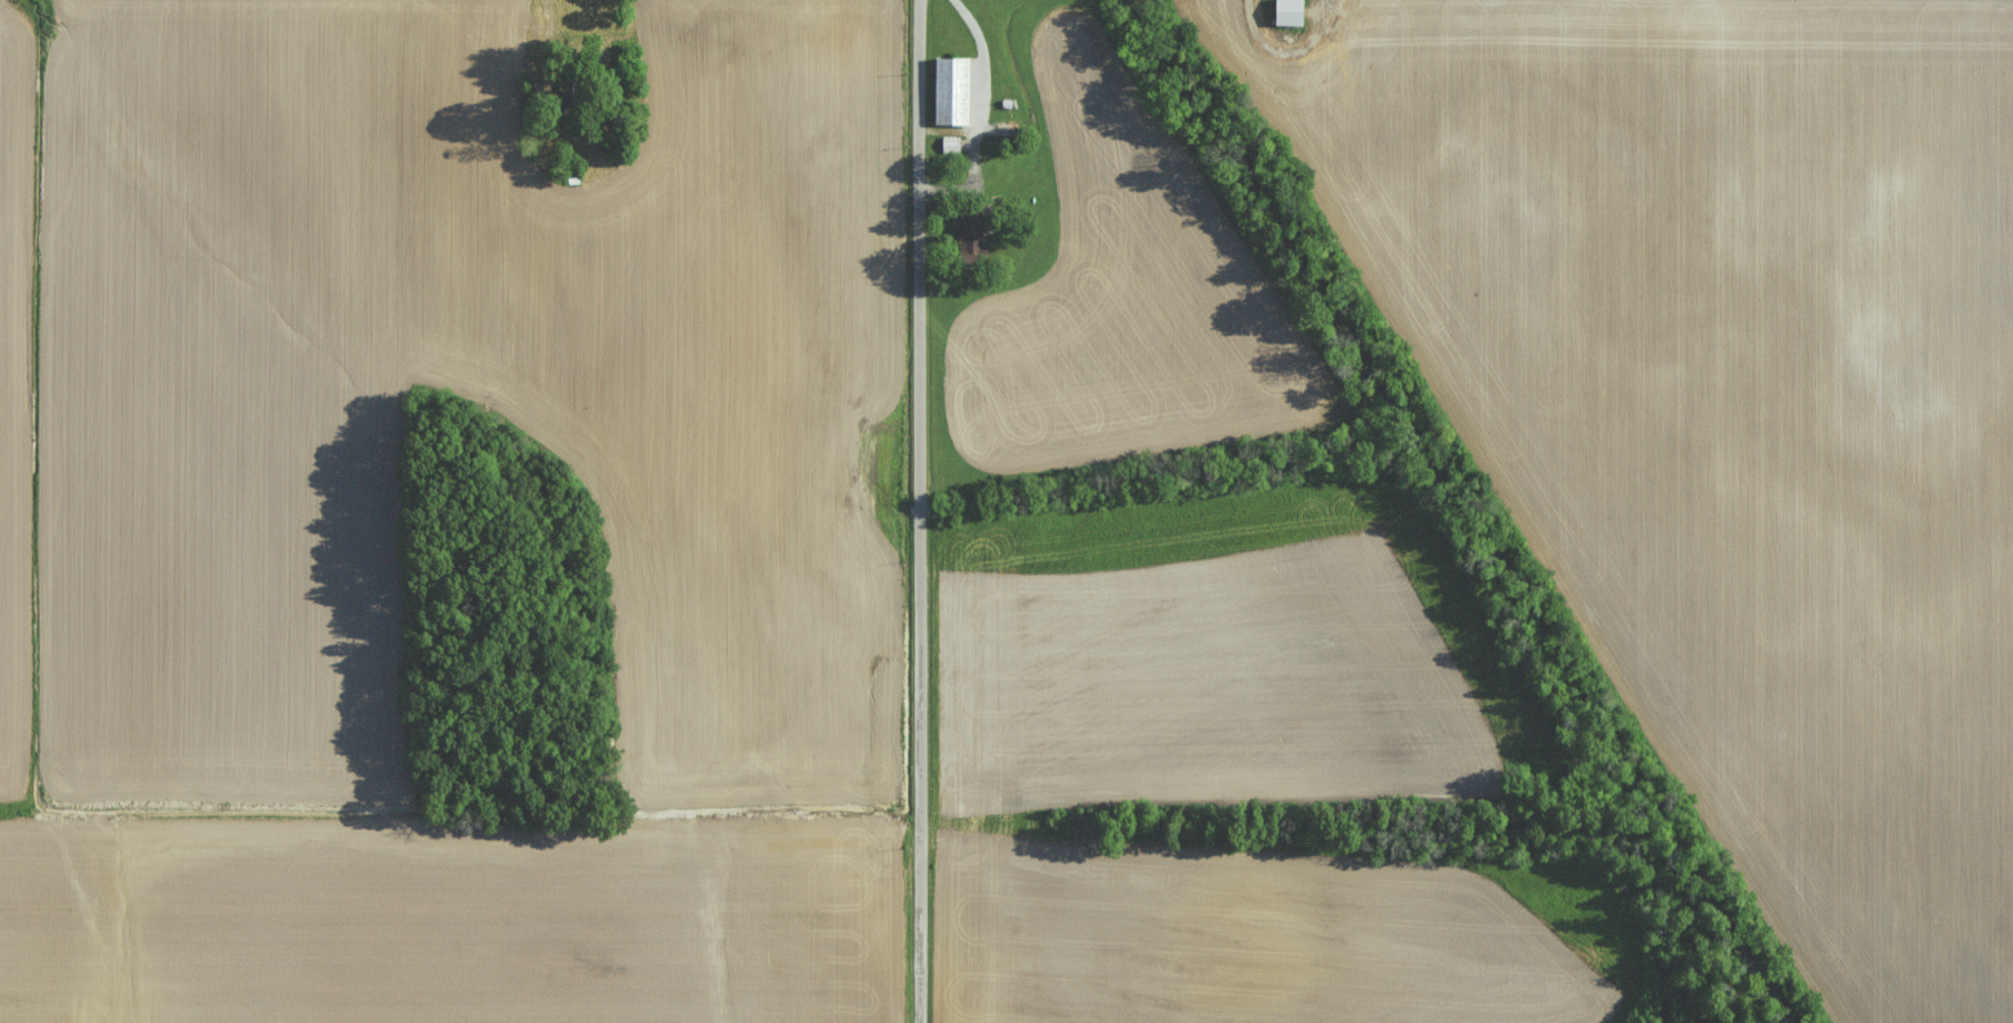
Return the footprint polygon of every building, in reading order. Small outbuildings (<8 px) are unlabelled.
[(1271,25),(1298,26),(1299,0),(1271,0),(1271,25)] [(966,59),(932,58),(931,125),(964,125),(966,59)] [(941,152),(958,151),(957,136),(940,137),(941,152)] [(979,249),(979,220),(955,220),(955,256),(974,255),(974,249),(979,249)]
